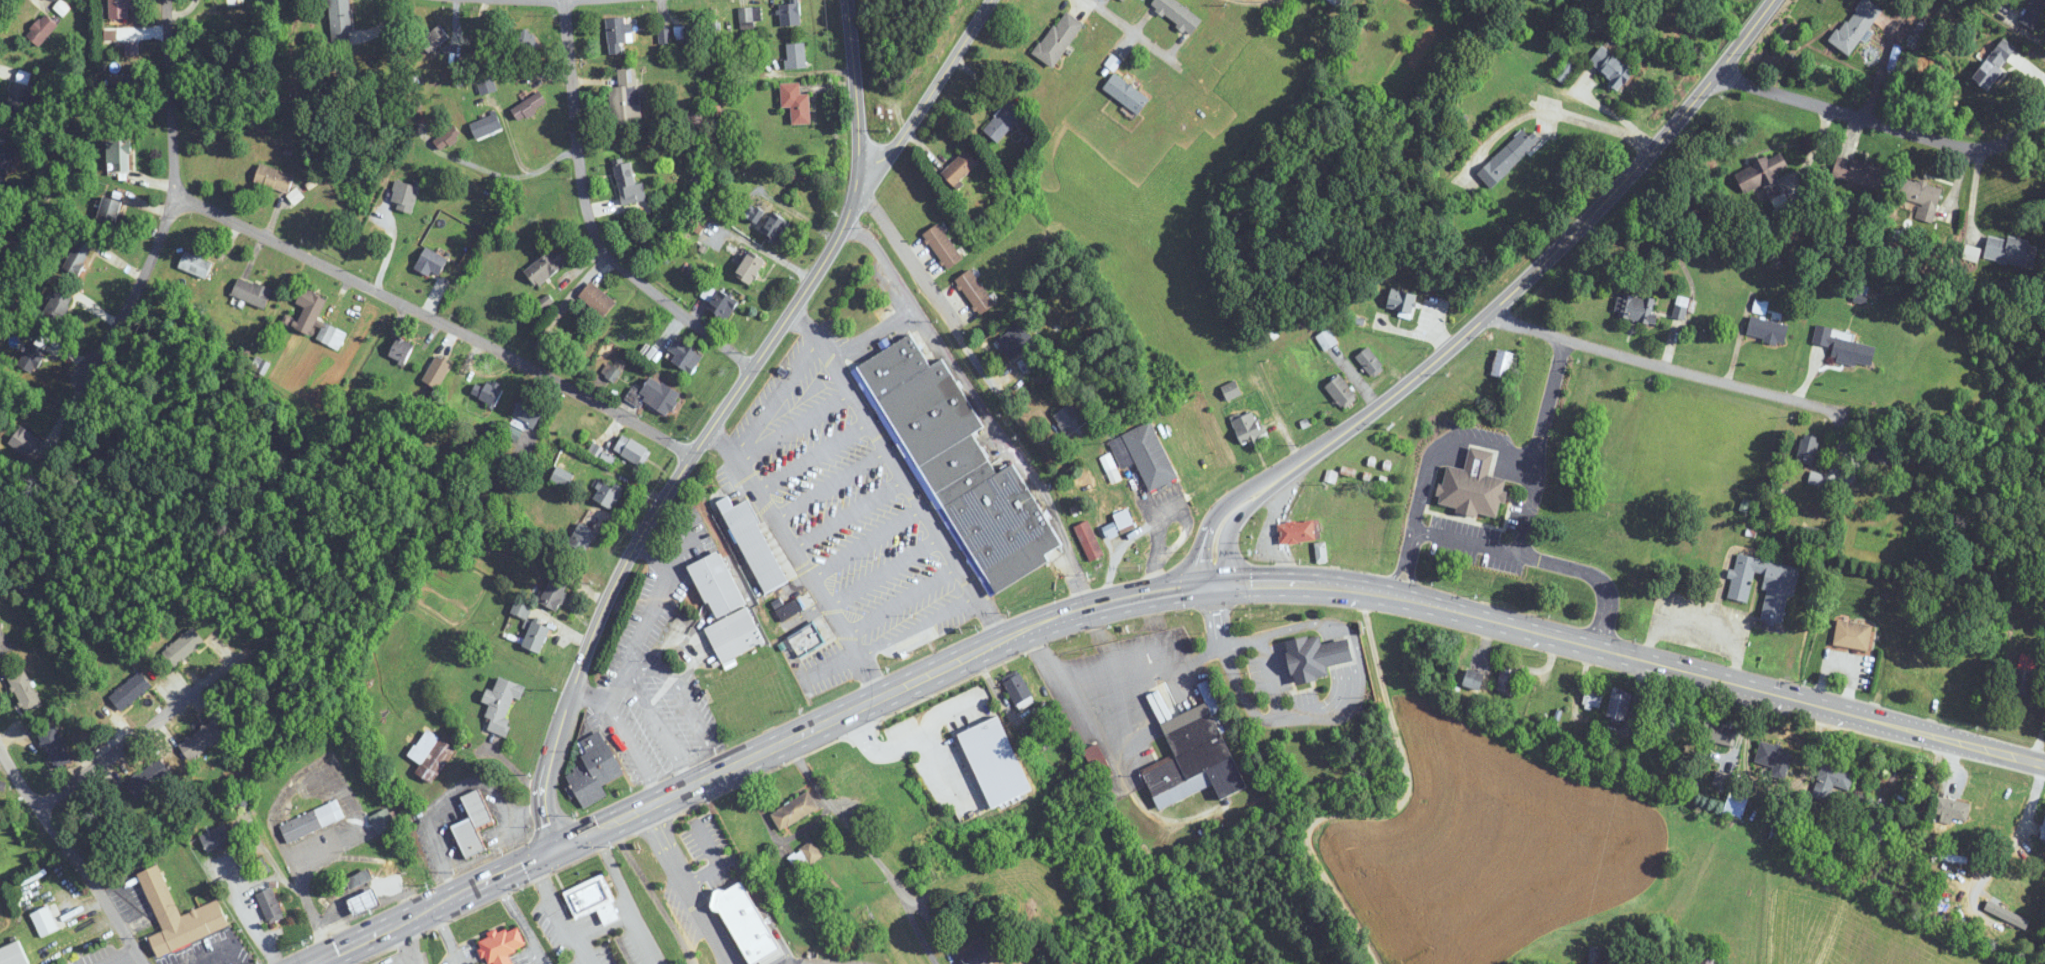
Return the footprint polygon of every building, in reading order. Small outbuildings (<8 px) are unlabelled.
[(109,19),(130,19),(130,0),(109,0),(109,19)] [(331,41),(352,40),(350,0),(329,0),(331,41)] [(1193,34),(1203,17),(1175,0),(1155,0),(1150,8),(1193,34)] [(1868,0),(1859,0),(1831,43),(1852,56),(1882,9),(1868,0)] [(2044,11),(2044,0),(2030,0),(2018,21),(2034,30),(2044,11)] [(779,2),(780,26),(801,25),(800,1),(779,2)] [(739,8),(739,23),(761,23),(761,8),(739,8)] [(1085,24),(1063,10),(1033,54),(1054,69),(1085,24)] [(59,27),(46,14),(26,34),(39,47),(59,27)] [(623,54),(622,43),(631,43),(629,18),(607,19),(609,55),(623,54)] [(429,51),(448,37),(439,26),(421,41),(429,51)] [(538,45),(528,30),(514,39),(524,54),(538,45)] [(1973,78),(1988,90),(2004,71),(2001,68),(2017,49),(2005,39),(1973,78)] [(787,43),(787,68),(806,68),(806,43),(787,43)] [(1590,59),(1618,90),(1635,75),(1606,44),(1590,59)] [(1577,65),(1568,58),(1555,75),(1565,82),(1577,65)] [(609,87),(612,125),(641,123),(637,68),(617,69),(619,86),(609,87)] [(1139,115),(1150,100),(1115,73),(1103,88),(1139,115)] [(23,115),(33,88),(15,82),(6,109),(23,115)] [(792,108),(792,125),(811,125),(810,94),(800,94),(800,83),(781,83),(782,108),(792,108)] [(512,110),(520,122),(548,103),(539,91),(512,110)] [(983,129),(997,142),(1024,115),(1010,101),(983,129)] [(502,126),(497,114),(470,125),(475,137),(502,126)] [(688,129),(701,129),(700,115),(687,115),(688,129)] [(460,133),(451,124),(434,143),(443,152),(460,133)] [(1492,190),(1540,143),(1524,127),(1477,174),(1492,190)] [(130,140),(107,140),(107,171),(130,171),(130,140)] [(979,163),(966,149),(942,174),(955,187),(979,163)] [(1776,213),(1790,207),(1776,174),(1789,168),(1782,152),(1735,172),(1745,195),(1764,186),(1776,213)] [(1885,168),(1837,157),(1832,179),(1880,190),(1885,168)] [(647,200),(643,183),(636,184),(631,162),(614,166),(622,205),(647,200)] [(254,180),(286,196),(295,179),(262,163),(254,180)] [(1941,187),(1905,178),(1899,200),(1936,209),(1941,187)] [(412,212),(419,187),(396,180),(389,204),(412,212)] [(113,228),(121,201),(103,196),(96,224),(113,228)] [(790,225),(777,212),(759,231),(772,244),(790,225)] [(687,226),(699,234),(707,222),(696,214),(687,226)] [(963,259),(938,224),(923,235),(948,270),(963,259)] [(1988,234),(1984,259),(2034,268),(2039,244),(1988,234)] [(92,247),(78,240),(64,267),(78,275),(92,247)] [(438,279),(448,258),(426,247),(415,267),(438,279)] [(565,264),(552,248),(525,271),(538,287),(565,264)] [(178,267),(207,279),(213,262),(185,250),(178,267)] [(750,285),(766,261),(750,251),(735,275),(750,285)] [(996,303),(970,269),(955,280),(981,315),(996,303)] [(273,291),(240,276),(231,295),(265,310),(273,291)] [(617,302),(592,281),(580,295),(605,316),(617,302)] [(1417,293),(1391,288),(1387,313),(1412,318),(1417,293)] [(57,322),(73,299),(59,289),(42,312),(57,322)] [(727,320),(739,301),(720,289),(708,309),(727,320)] [(1655,301),(1620,292),(1614,315),(1650,324),(1655,301)] [(317,318),(326,299),(312,293),(303,312),(317,318)] [(1673,316),(1684,318),(1688,299),(1677,296),(1673,316)] [(1784,345),(1790,326),(1751,316),(1746,335),(1784,345)] [(1036,342),(1019,321),(996,340),(1012,361),(1036,342)] [(346,333),(324,322),(316,339),(338,350),(346,333)] [(1876,347),(1853,343),(1854,333),(1816,326),(1813,343),(1833,346),(1831,359),(1873,367),(1876,347)] [(1315,337),(1324,351),(1338,343),(1329,328),(1315,337)] [(1061,546),(1016,462),(996,473),(974,432),(983,427),(945,357),(930,366),(913,333),(886,348),(887,350),(857,365),(984,599),(1052,562),(1047,554),(1061,546)] [(404,364),(414,345),(399,336),(388,356),(404,364)] [(672,360),(691,374),(704,355),(677,336),(668,349),(676,355),(672,360)] [(18,364),(33,373),(46,350),(31,341),(18,364)] [(1356,357),(1372,377),(1385,367),(1368,347),(1356,357)] [(1508,380),(1515,353),(1498,349),(1491,375),(1508,380)] [(438,389),(451,364),(436,356),(423,380),(438,389)] [(1343,409),(1358,398),(1341,374),(1325,386),(1343,409)] [(638,398),(669,415),(681,393),(650,376),(638,398)] [(485,387),(475,383),(471,396),(497,405),(503,385),(488,379),(485,387)] [(1242,392),(1235,380),(1221,389),(1229,401),(1242,392)] [(534,426),(542,410),(521,399),(513,415),(534,426)] [(1088,422),(1073,402),(1053,416),(1068,436),(1088,422)] [(1267,438),(1255,410),(1231,420),(1243,448),(1267,438)] [(1136,461),(1148,492),(1177,481),(1153,422),(1108,441),(1120,468),(1136,461)] [(42,443),(23,426),(8,443),(27,459),(42,443)] [(642,467),(651,450),(623,434),(613,451),(642,467)] [(1798,462),(1814,465),(1818,437),(1802,434),(1798,462)] [(1499,518),(1507,479),(1490,476),(1495,452),(1470,447),(1466,469),(1446,465),(1438,506),(1499,518)] [(567,489),(574,475),(557,467),(550,481),(567,489)] [(592,497),(610,509),(621,492),(603,480),(592,497)] [(719,501),(763,594),(788,582),(749,499),(734,506),(729,496),(719,501)] [(1137,528),(1127,509),(1113,516),(1122,535),(1137,528)] [(1278,522),(1279,543),(1321,541),(1320,520),(1278,522)] [(569,545),(586,552),(596,530),(578,523),(569,545)] [(690,565),(714,619),(745,605),(721,551),(690,565)] [(1798,567),(1737,554),(1728,598),(1748,602),(1754,572),(1765,574),(1762,589),(1768,590),(1761,618),(1785,623),(1798,567)] [(557,611),(571,585),(553,576),(539,602),(557,611)] [(777,611),(783,621),(804,609),(798,599),(777,611)] [(764,643),(748,608),(705,627),(721,662),(764,643)] [(522,646),(540,654),(551,628),(533,620),(522,646)] [(1834,646),(1870,650),(1873,624),(1837,620),(1834,646)] [(780,639),(784,650),(794,646),(798,655),(825,644),(817,624),(780,639)] [(12,650),(0,626),(0,655),(12,650)] [(175,667),(206,641),(193,626),(162,652),(175,667)] [(1331,677),(1329,665),(1355,661),(1351,636),(1323,641),(1322,634),(1288,640),(1295,683),(1331,677)] [(2033,696),(2039,657),(2019,654),(2012,693),(2033,696)] [(1496,690),(1514,694),(1519,667),(1501,664),(1496,690)] [(1486,675),(1469,668),(1462,683),(1480,690),(1486,675)] [(8,678),(26,713),(42,705),(25,670),(8,678)] [(108,699),(122,713),(152,685),(139,670),(108,699)] [(1036,701),(1019,670),(1002,679),(1019,711),(1036,701)] [(507,736),(511,720),(506,718),(512,697),(521,700),(526,685),(499,677),(495,690),(487,688),(483,701),(490,703),(486,717),(491,719),(488,730),(507,736)] [(1157,808),(1215,786),(1220,799),(1244,790),(1215,712),(1220,709),(1209,680),(1198,684),(1203,697),(1210,694),(1213,702),(1161,722),(1174,757),(1142,769),(1157,808)] [(1582,705),(1599,709),(1604,688),(1587,684),(1582,705)] [(1606,717),(1625,722),(1633,693),(1613,688),(1606,717)] [(179,744),(190,759),(224,736),(213,720),(179,744)] [(1734,747),(1739,728),(1708,720),(1703,739),(1734,747)] [(52,769),(70,763),(57,726),(39,732),(52,769)] [(415,773),(431,783),(455,748),(427,728),(408,756),(421,764),(415,773)] [(576,743),(586,763),(565,774),(582,809),(608,796),(602,784),(624,774),(603,730),(576,743)] [(1772,779),(1791,773),(1781,741),(1757,749),(1761,762),(1766,760),(1772,779)] [(1084,749),(1097,781),(1113,774),(1100,743),(1084,749)] [(172,777),(162,759),(125,781),(135,798),(172,777)] [(1855,774),(1823,762),(1811,795),(1828,802),(1834,785),(1849,790),(1855,774)] [(1712,784),(1727,788),(1731,774),(1716,771),(1712,784)] [(465,858),(487,849),(477,826),(493,819),(480,788),(462,796),(471,818),(452,826),(465,858)] [(771,813),(780,830),(819,808),(809,791),(771,813)] [(1723,815),(1742,821),(1749,797),(1730,792),(1723,815)] [(1972,804),(1939,796),(1935,814),(1968,822),(1972,804)] [(280,824),(287,842),(344,819),(336,801),(280,824)] [(379,836),(396,825),(386,808),(369,818),(379,836)] [(206,853),(232,843),(226,825),(200,835),(206,853)] [(230,928),(219,900),(179,916),(159,865),(139,873),(162,932),(150,937),(157,956),(230,928)] [(355,914),(382,904),(370,870),(343,879),(355,914)] [(576,920),(599,910),(605,925),(622,918),(604,874),(564,891),(576,920)] [(710,898),(748,963),(759,963),(783,950),(742,879),(710,898)] [(283,918),(274,887),(257,893),(267,924),(283,918)] [(41,936),(59,929),(49,906),(31,914),(41,936)] [(495,963),(514,963),(510,954),(527,947),(517,924),(477,941),(487,963),(490,963),(495,962),(495,963)] [(960,963),(981,963),(998,952),(989,938),(958,960),(960,963)] [(21,941),(0,948),(0,963),(29,963),(21,941)] [(1589,946),(1589,963),(1616,963),(1616,961),(1601,961),(1601,946),(1589,946)]
